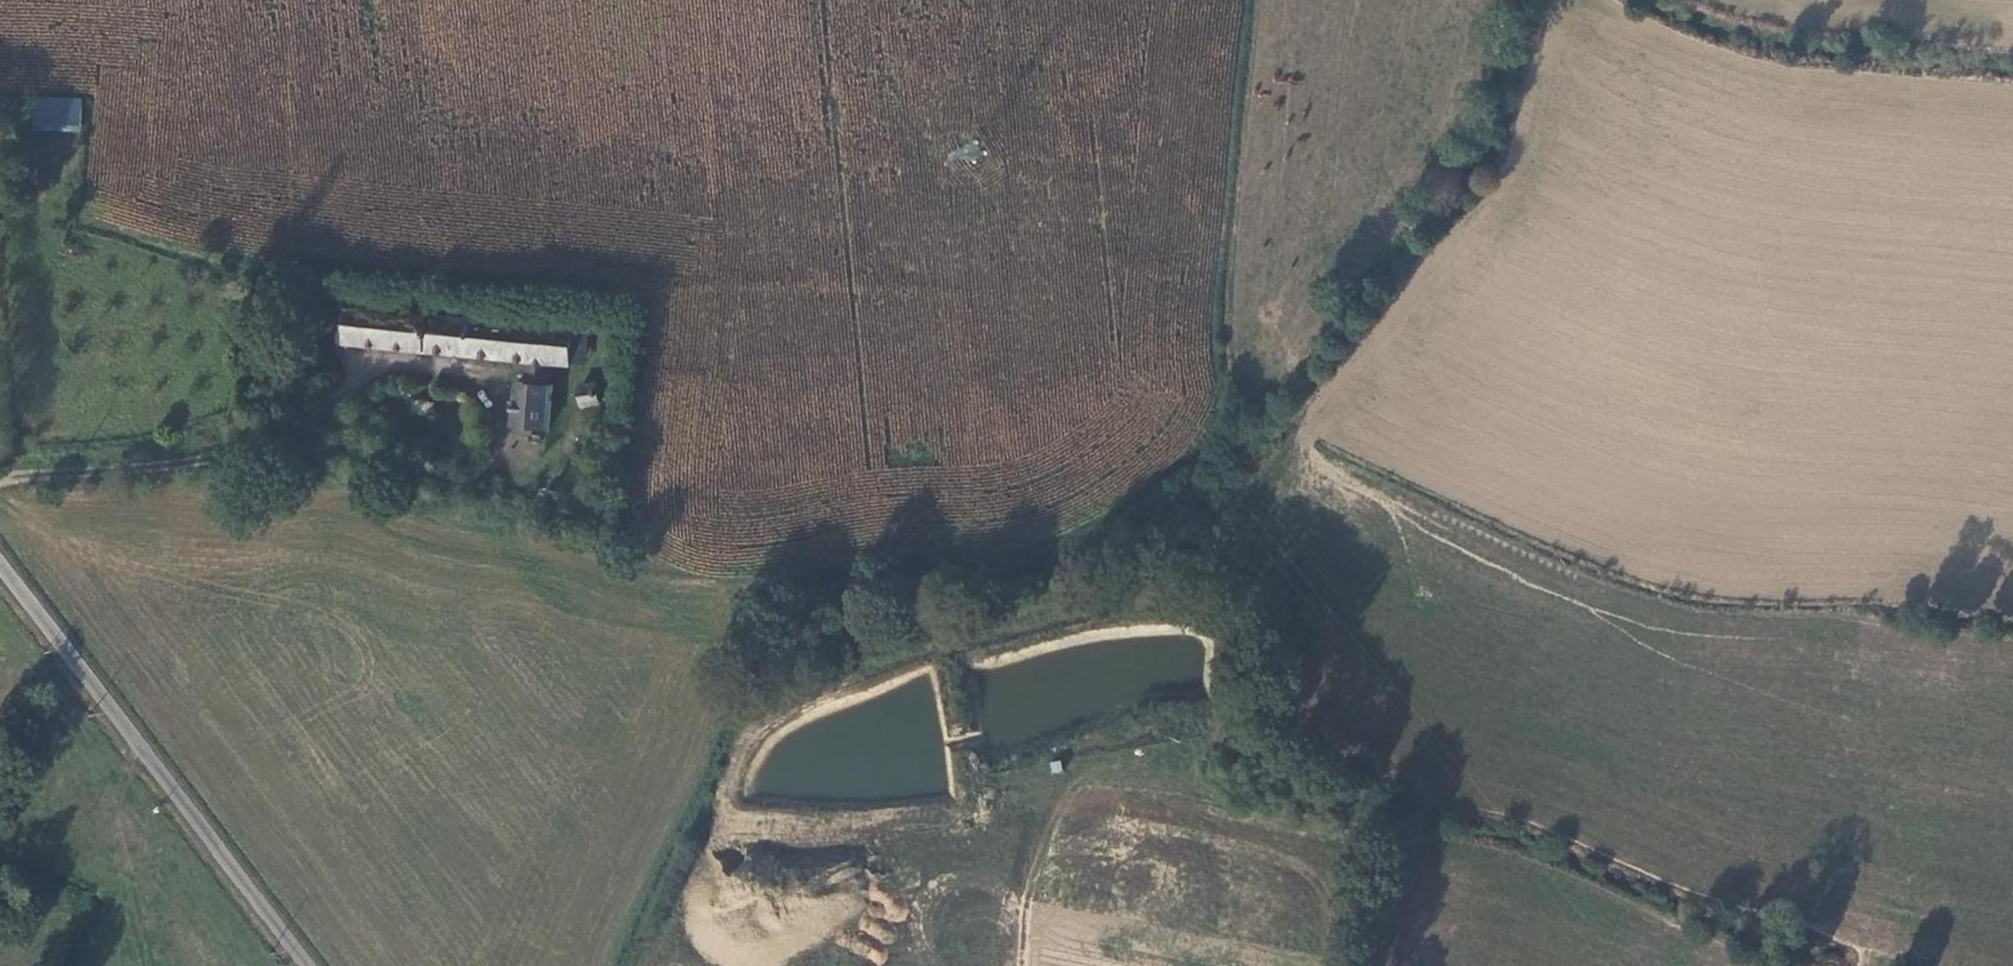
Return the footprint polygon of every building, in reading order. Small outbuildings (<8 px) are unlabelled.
[(30,130),(80,132),(81,98),(31,96),(30,130)] [(542,357),(571,360),(575,323),(336,302),(333,339),(512,355),(542,357)] [(540,379),(542,357),(512,355),(510,377),(540,379)] [(502,421),(537,423),(540,379),(510,377),(505,377),(502,421)] [(599,392),(601,388),(599,383),(595,380),(590,380),(585,381),(586,378),(568,378),(567,398),(586,398),(587,394),(591,395),(595,395),(599,392)]
